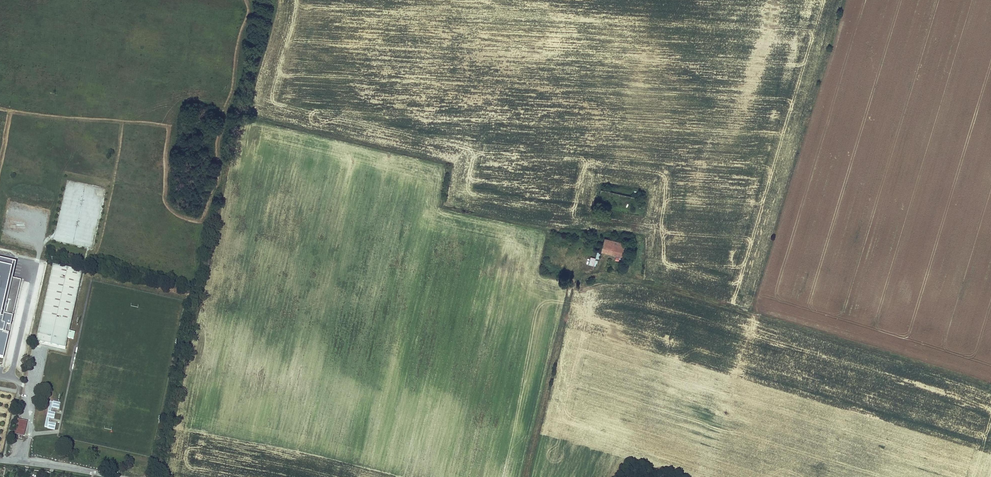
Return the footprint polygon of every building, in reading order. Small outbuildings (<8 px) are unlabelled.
[(601,252),(601,253),(624,258),(627,243),(604,238),(601,252)] [(0,260),(0,354),(8,318),(17,281),(12,280),(12,277),(15,264),(0,260)] [(82,271),(53,265),(36,340),(65,347),(67,338),(73,339),(75,332),(69,331),(82,271)] [(54,402),(51,402),(45,427),(48,428),(48,429),(55,430),(57,424),(49,423),(50,418),(55,419),(56,413),(52,412),(53,408),(60,409),(61,403),(54,402)] [(23,436),(27,421),(18,419),(15,434),(23,436)]
